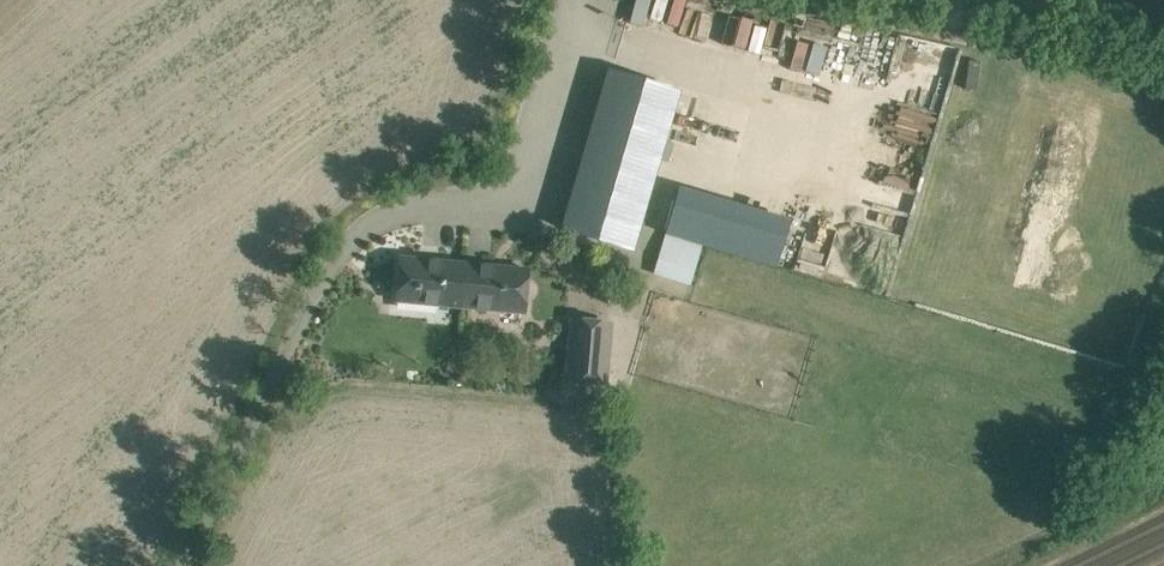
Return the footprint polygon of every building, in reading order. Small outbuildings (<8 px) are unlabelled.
[(672,36),(717,46),(724,17),(679,6),(672,36)] [(677,91),(610,71),(563,229),(631,249),(657,159),(667,162),(673,144),(662,141),(677,91)] [(663,243),(659,257),(659,259),(694,269),(698,253),(663,243)] [(395,301),(462,307),(466,264),(400,258),(395,301)] [(528,270),(466,264),(462,307),(524,313),(528,270)] [(608,324),(573,321),(567,380),(603,383),(608,324)]
